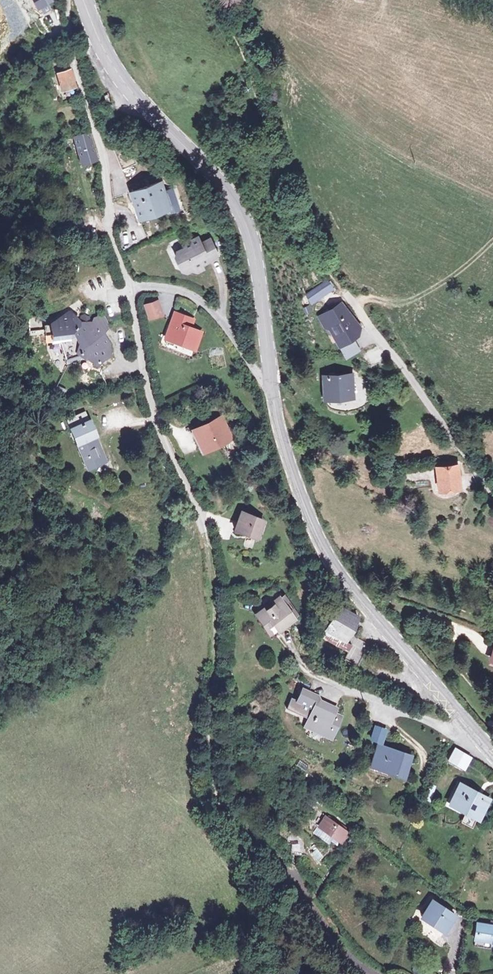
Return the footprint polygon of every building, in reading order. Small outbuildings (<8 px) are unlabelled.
[(70,69),(57,73),(62,87),(74,84),(70,69)] [(89,133),(75,137),(83,162),(96,158),(89,133)] [(162,181),(133,191),(141,214),(170,204),(172,211),(181,208),(174,188),(165,191),(162,181)] [(200,240),(185,245),(186,249),(182,251),(180,253),(179,257),(185,270),(190,272),(211,263),(210,260),(219,256),(212,241),(203,245),(200,240)] [(329,279),(309,290),(314,299),(336,287),(329,279)] [(160,301),(148,304),(150,317),(163,314),(160,301)] [(345,302),(328,310),(332,320),(335,325),(342,339),(359,331),(359,329),(358,327),(353,316),(345,302)] [(332,320),(328,310),(322,313),(327,323),(332,320)] [(82,322),(73,312),(53,327),(53,328),(54,337),(56,349),(64,348),(70,361),(88,357),(101,366),(102,363),(108,358),(114,354),(111,346),(113,344),(107,335),(99,341),(96,339),(98,332),(109,325),(104,316),(97,318),(91,329),(81,324),(82,322)] [(192,320),(176,314),(166,339),(196,351),(202,334),(192,330),(188,328),(191,321),(192,320)] [(354,316),(353,316),(358,327),(361,326),(354,316)] [(353,377),(326,379),(328,399),(355,397),(353,377)] [(222,418),(195,430),(203,450),(231,437),(222,418)] [(91,419),(72,427),(90,472),(110,463),(91,419)] [(457,466),(438,468),(442,491),(460,489),(457,466)] [(263,521),(242,513),(235,531),(256,539),(263,521)] [(285,597),(256,616),(269,635),(298,616),(285,597)] [(362,620),(341,608),(336,617),(333,622),(326,635),(351,649),(356,640),(353,638),(362,620)] [(366,645),(356,640),(351,649),(345,661),(357,667),(366,645)] [(304,699),(298,697),(293,707),(309,714),(311,711),(314,713),(305,732),(329,742),(338,722),(330,718),(332,713),(313,705),(314,704),(304,699)] [(302,731),(305,732),(314,713),(311,711),(309,714),(302,731)] [(387,730),(376,727),(372,741),(383,745),(387,730)] [(465,772),(473,757),(455,747),(447,762),(465,772)] [(378,749),(371,768),(404,781),(413,757),(397,752),(396,756),(378,749)] [(433,792),(428,790),(424,800),(429,801),(433,792)] [(485,804),(460,791),(451,808),(465,816),(476,822),(485,804)] [(471,833),(476,822),(465,816),(460,827),(471,833)] [(319,831),(326,822),(318,817),(312,826),(319,831)] [(341,847),(347,838),(334,829),(335,826),(327,821),(326,822),(319,831),(320,832),(334,842),(331,847),(333,848),(336,843),(341,847)] [(349,836),(335,826),(334,829),(347,838),(349,836)] [(334,842),(320,832),(316,839),(329,848),(331,847),(334,842)] [(292,854),(303,854),(302,844),(291,844),(292,854)] [(318,848),(310,852),(315,863),(323,859),(318,848)] [(450,922),(432,908),(423,923),(441,936),(450,922)] [(479,930),(477,944),(491,946),(490,950),(492,950),(492,932),(479,930)] [(407,963),(401,973),(423,973),(407,963)]
